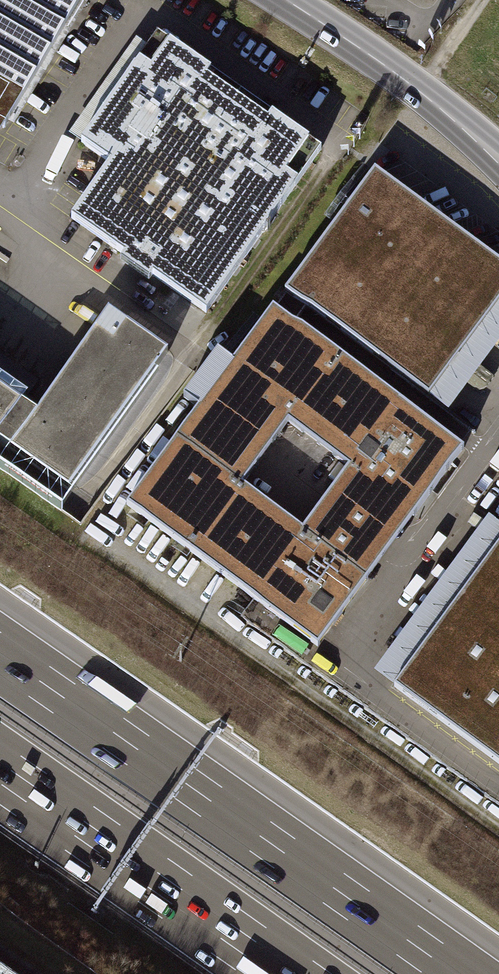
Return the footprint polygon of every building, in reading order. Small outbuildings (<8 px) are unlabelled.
[(92,0),(0,0),(0,144),(92,0)] [(157,35),(119,90),(282,205),(321,150),(157,35)] [(206,313),(282,205),(119,90),(81,143),(110,163),(71,218),(124,256),(120,262),(148,282),(153,276),(206,313)] [(375,168),(286,290),(449,409),(498,341),(498,259),(375,168)] [(465,447),(273,306),(126,505),(318,646),(465,447)] [(104,318),(26,427),(0,408),(0,478),(57,518),(168,363),(104,318)] [(486,513),(368,674),(498,769),(498,523),(486,513)] [(0,964),(0,973),(13,973),(0,964)]
